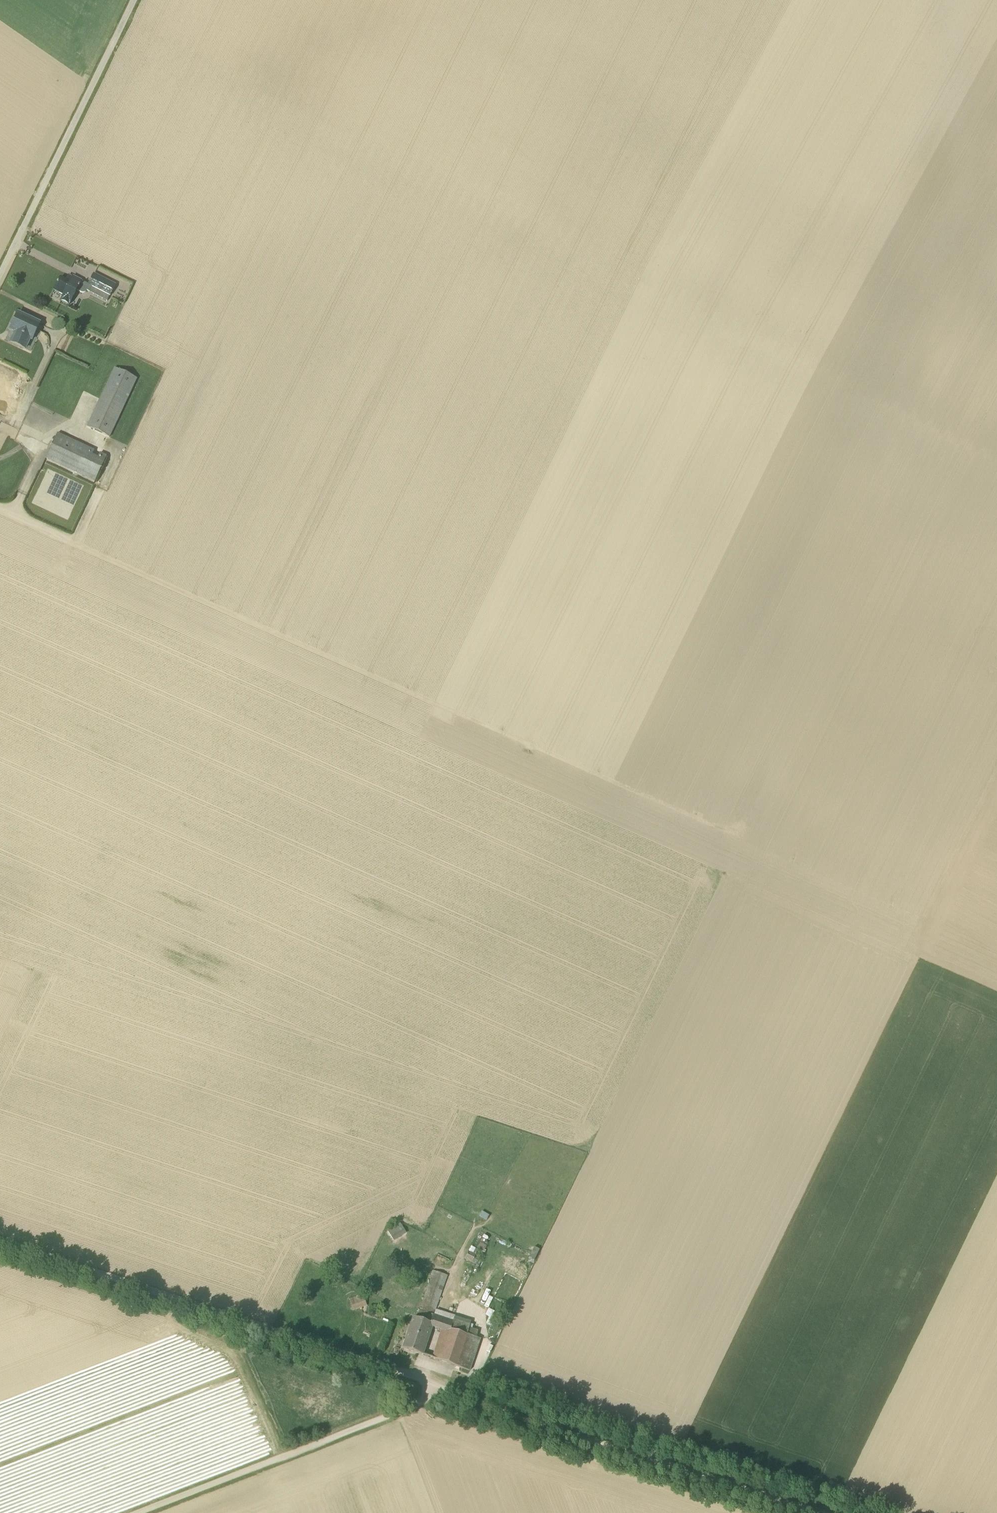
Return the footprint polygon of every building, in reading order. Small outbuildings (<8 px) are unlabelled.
[(86,292),(86,290),(107,301),(115,284),(93,274),(88,284),(72,276),(70,282),(60,277),(54,290),(63,295),(60,301),(69,305),(76,290),(81,293),(82,293),(83,293),(84,293),(85,292),(86,292)] [(25,349),(30,339),(32,340),(40,323),(17,313),(12,324),(13,325),(11,330),(15,332),(10,342),(25,349)] [(28,373),(0,360),(0,411),(9,415),(28,373)] [(110,438),(137,378),(115,368),(87,427),(110,438)] [(57,433),(45,458),(95,482),(107,456),(57,433)] [(400,1223),(387,1231),(394,1241),(406,1233),(400,1223)] [(540,1250),(534,1247),(529,1258),(534,1261),(540,1250)] [(476,1255),(469,1251),(465,1259),(477,1265),(480,1258),(475,1256),(476,1255)] [(413,1317),(403,1348),(421,1354),(430,1327),(449,1333),(443,1351),(437,1349),(434,1359),(469,1371),(471,1365),(459,1361),(467,1335),(450,1329),(453,1321),(434,1315),(447,1275),(433,1271),(417,1318),(413,1317)] [(358,1310),(367,1307),(364,1295),(349,1299),(353,1311),(358,1310)]
